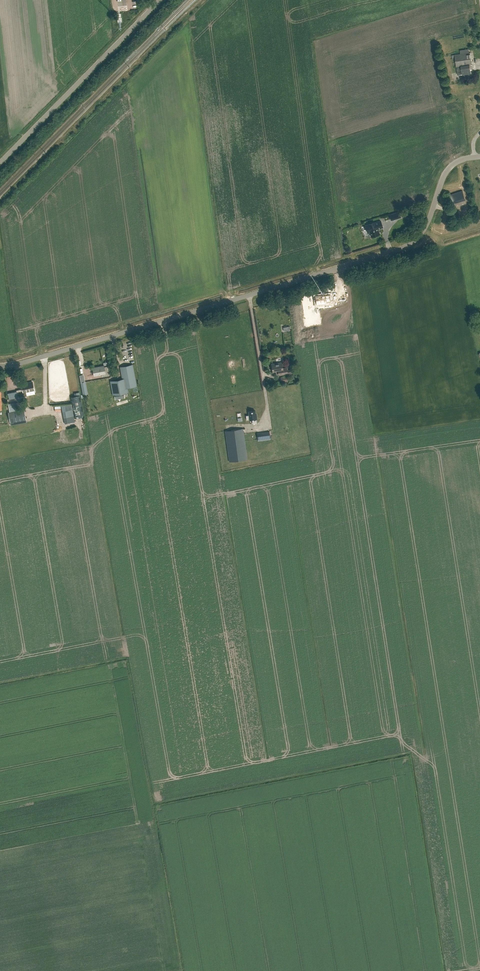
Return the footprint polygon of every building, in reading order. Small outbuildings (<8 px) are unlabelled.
[(458,75),(462,74),(462,75),(471,73),(470,64),(472,64),(470,52),(455,54),(458,75)] [(452,204),(465,199),(463,191),(449,195),(452,204)] [(377,229),(383,227),(381,220),(365,225),(367,232),(370,231),(371,236),(379,234),(377,229)] [(322,294),(315,295),(316,304),(327,303),(327,302),(331,301),(331,300),(332,299),(331,296),(330,295),(330,294),(322,295),(322,294)] [(311,316),(302,318),(304,329),(313,328),(311,316)] [(282,368),(281,362),(271,364),(272,372),(277,371),(278,374),(286,373),(286,370),(285,367),(282,368)] [(137,386),(133,364),(120,366),(122,378),(110,381),(113,395),(128,392),(127,388),(137,386)] [(106,376),(110,375),(108,366),(104,366),(104,365),(92,367),(94,375),(101,374),(102,377),(106,376)] [(17,391),(8,393),(9,398),(18,396),(18,398),(27,396),(26,391),(34,390),(32,382),(22,384),(23,389),(17,390),(17,391)] [(18,410),(17,402),(8,403),(10,411),(8,412),(10,422),(26,419),(24,409),(18,410)] [(65,424),(74,422),(71,404),(61,406),(65,424)] [(253,424),(257,423),(256,419),(257,419),(256,414),(255,410),(249,411),(249,415),(246,415),(247,419),(250,419),(250,420),(252,419),(253,424)] [(229,462),(248,459),(243,428),(225,431),(229,462)]
